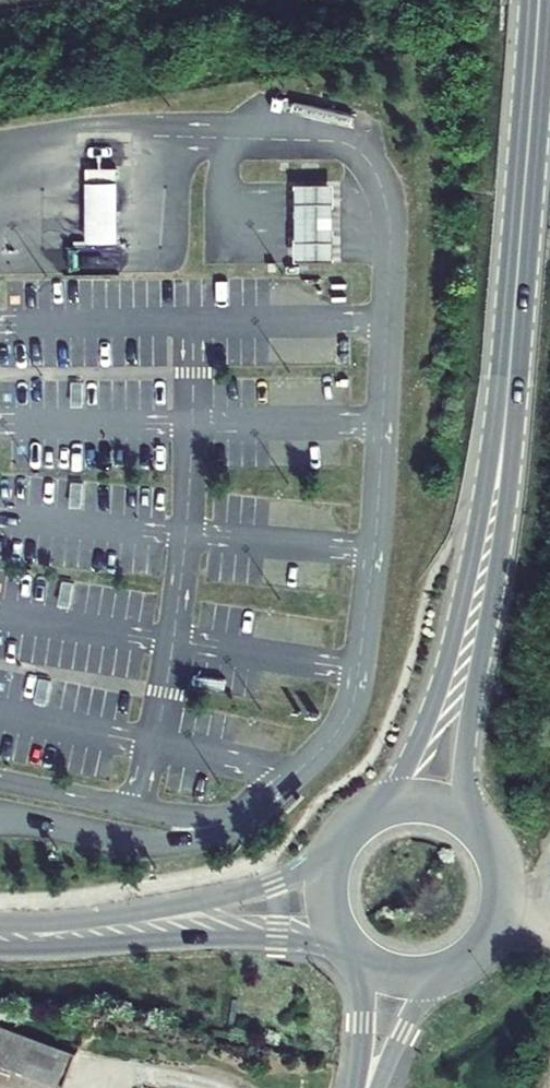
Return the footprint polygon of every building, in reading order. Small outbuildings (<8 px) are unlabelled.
[(117,169),(86,170),(87,246),(118,247),(117,169)] [(337,186),(299,187),(299,265),(338,264),(337,186)] [(0,1032),(0,1065),(59,1087),(61,1087),(71,1053),(0,1032)]
